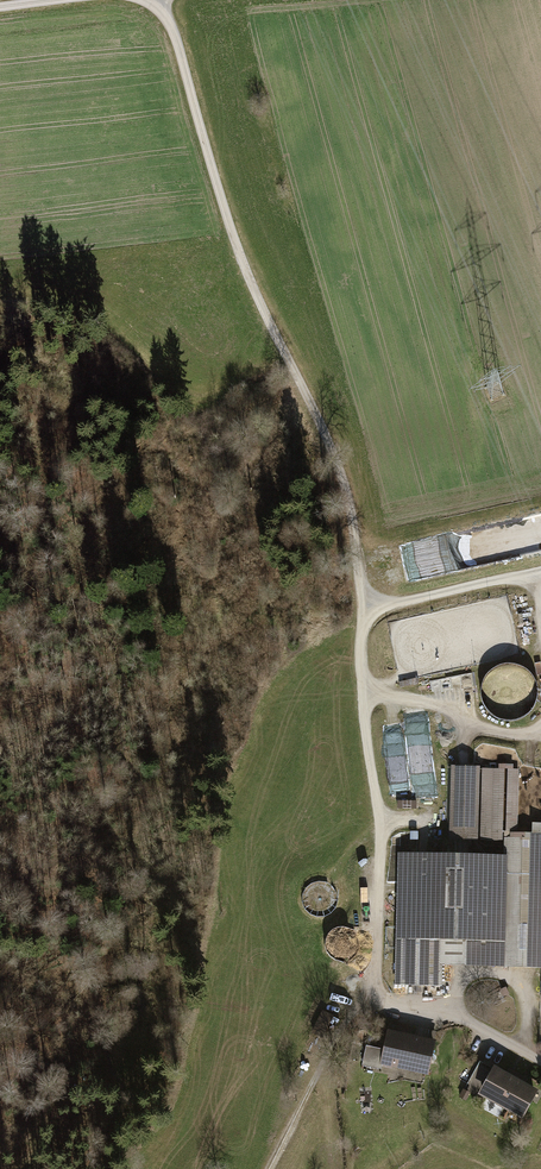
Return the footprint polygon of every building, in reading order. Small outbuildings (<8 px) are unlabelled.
[(518,699),(508,694),(498,714),(523,725),(540,688),(526,682),(518,699)] [(540,968),(540,834),(520,833),(522,773),(454,770),(451,840),(504,842),(504,855),(400,852),(395,985),(444,987),(445,965),(540,968)] [(508,988),(501,991),(504,998),(511,995),(508,988)] [(322,1010),(314,1034),(325,1037),(333,1014),(322,1010)] [(439,1041),(391,1029),(383,1064),(431,1076),(439,1041)] [(481,1060),(467,1087),(520,1116),(535,1088),(481,1060)]
